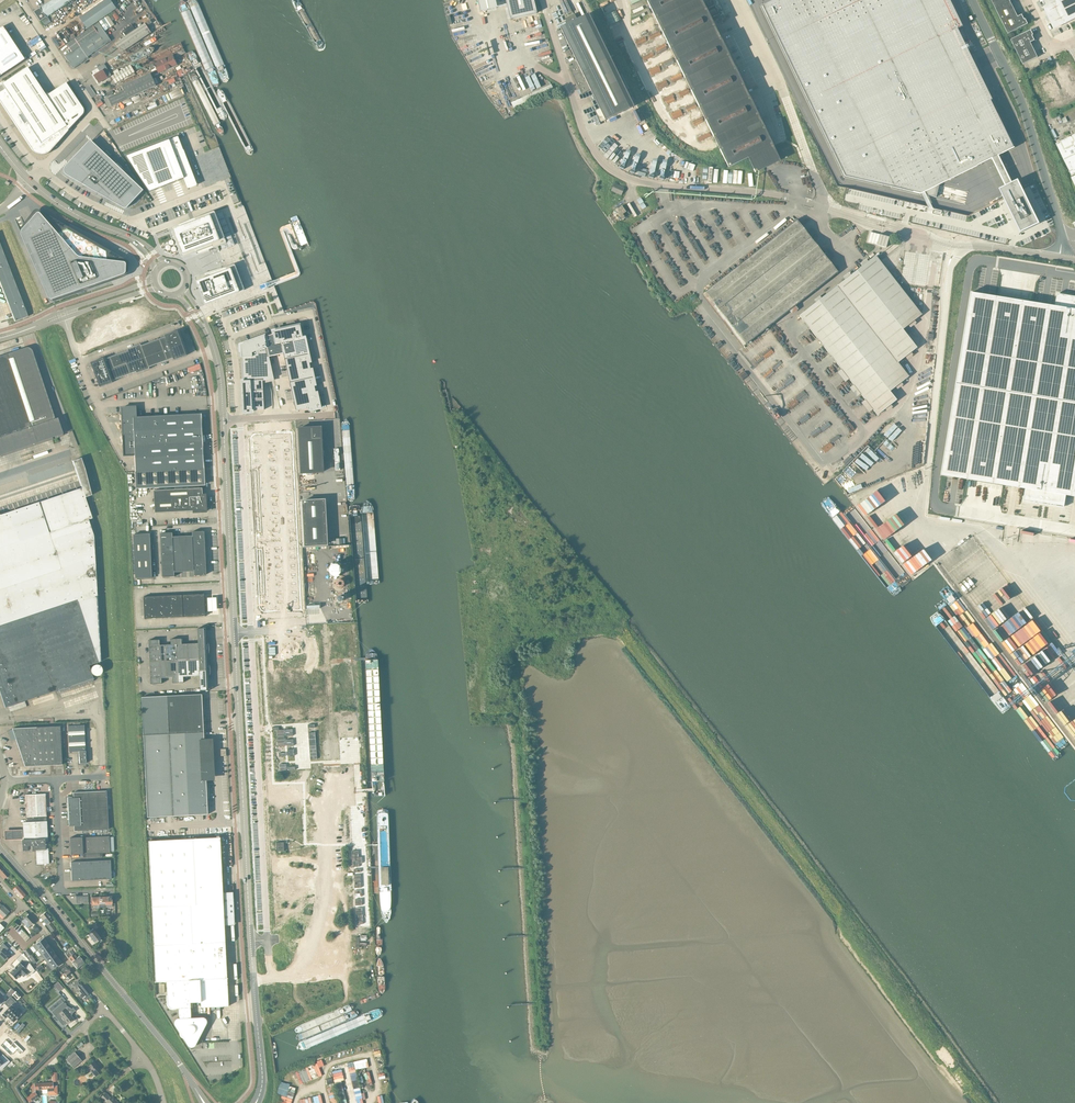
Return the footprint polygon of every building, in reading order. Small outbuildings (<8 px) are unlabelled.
[(41,7),(34,12),(40,21),(71,0),(52,0),(41,7)] [(110,0),(105,0),(80,18),(87,29),(116,8),(110,0)] [(478,11),(493,8),(491,0),(476,0),(478,11)] [(510,8),(537,1),(537,0),(508,0),(510,8)] [(724,160),(728,167),(748,158),(755,173),(780,160),(701,0),(646,0),(724,160)] [(762,6),(845,176),(936,197),(939,184),(992,158),(1005,184),(999,187),(1020,231),(1038,223),(1017,179),(1012,181),(999,154),(1014,147),(957,29),(961,26),(949,0),(773,0),(762,6)] [(1028,24),(1025,19),(1024,19),(1022,15),(1018,17),(1010,0),(1007,0),(994,6),(1008,34),(1028,24)] [(115,10),(111,13),(116,21),(121,17),(115,10)] [(590,90),(599,109),(595,111),(601,123),(634,107),(589,14),(577,20),(574,14),(565,19),(567,24),(560,28),(575,59),(570,61),(573,66),(569,68),(581,94),(590,90)] [(114,25),(108,16),(99,22),(105,31),(114,25)] [(150,20),(145,24),(116,43),(116,44),(103,55),(105,57),(118,48),(122,53),(151,33),(147,26),(152,23),(150,20)] [(98,22),(93,26),(98,33),(80,46),(75,39),(67,44),(72,51),(65,56),(73,68),(74,68),(89,58),(88,57),(111,40),(98,22)] [(123,30),(126,35),(135,29),(132,25),(123,30)] [(25,59),(3,26),(0,28),(0,76),(25,59)] [(93,26),(75,39),(80,46),(98,33),(93,26)] [(1033,35),(1031,30),(1011,40),(1023,64),(1038,57),(1031,43),(1035,40),(1032,36),(1033,35)] [(177,64),(173,56),(155,64),(159,73),(177,64)] [(98,68),(100,72),(94,75),(98,83),(111,75),(104,64),(98,68)] [(130,66),(112,77),(115,83),(134,72),(130,66)] [(15,124),(16,125),(17,125),(33,148),(33,149),(34,150),(35,151),(36,151),(36,152),(37,152),(38,152),(38,153),(39,153),(40,153),(41,153),(42,153),(43,153),(44,153),(45,153),(46,152),(47,152),(48,151),(49,151),(49,150),(83,115),(83,114),(84,114),(84,113),(84,112),(84,111),(84,110),(84,109),(83,109),(83,108),(66,83),(47,96),(28,67),(3,84),(2,84),(2,85),(1,85),(1,86),(0,87),(0,99),(16,122),(15,123),(15,124)] [(111,106),(156,86),(150,74),(122,86),(124,90),(104,100),(107,106),(107,107),(110,107),(111,106)] [(1060,141),(1056,144),(1072,176),(1074,174),(1074,134),(1072,136),(1071,137),(1071,136),(1060,141)] [(178,136),(126,156),(149,192),(163,187),(171,184),(184,179),(187,185),(188,188),(197,185),(196,182),(179,138),(178,136)] [(64,169),(64,170),(64,171),(64,172),(65,173),(65,174),(66,174),(67,175),(87,187),(87,186),(104,196),(107,193),(122,207),(123,208),(124,208),(125,208),(126,208),(127,207),(128,207),(138,196),(143,190),(92,141),(91,142),(70,164),(69,165),(68,164),(66,166),(65,167),(64,168),(64,169)] [(615,210),(622,219),(625,217),(622,214),(626,212),(622,206),(615,210)] [(171,228),(171,229),(172,231),(178,248),(180,253),(181,254),(181,255),(181,256),(182,256),(182,257),(183,257),(187,255),(188,255),(192,254),(204,249),(205,251),(222,245),(224,244),(225,243),(226,243),(226,242),(225,239),(223,232),(216,214),(215,212),(214,212),(214,211),(214,212),(196,218),(174,227),(172,227),(172,228),(171,228)] [(21,232),(21,233),(21,234),(21,235),(22,236),(28,250),(48,297),(49,298),(50,299),(51,299),(52,299),(53,299),(124,274),(125,274),(125,273),(126,273),(126,272),(126,271),(126,265),(126,264),(126,263),(125,263),(125,262),(124,262),(117,261),(117,260),(116,260),(116,259),(115,259),(115,260),(114,260),(114,261),(107,260),(106,252),(67,230),(58,233),(57,232),(55,229),(49,231),(43,219),(45,218),(41,213),(40,213),(39,213),(38,213),(37,213),(33,217),(23,229),(22,230),(22,231),(21,232)] [(746,344),(838,272),(838,271),(837,271),(824,255),(825,254),(824,254),(811,237),(810,236),(810,237),(797,220),(797,219),(705,292),(702,294),(742,346),(746,344)] [(886,247),(889,237),(870,232),(867,242),(886,247)] [(290,234),(287,235),(291,245),(291,246),(292,248),(293,249),(295,249),(297,249),(298,248),(297,244),(296,244),(295,243),(294,243),(293,241),(290,234)] [(15,322),(27,317),(0,245),(0,284),(15,322)] [(875,255),(799,315),(877,414),(896,399),(889,391),(908,376),(898,362),(917,347),(902,329),(921,314),(875,255)] [(196,282),(196,283),(197,283),(205,304),(205,305),(206,305),(218,300),(219,299),(222,299),(238,293),(243,290),(244,290),(244,289),(235,265),(235,264),(234,264),(229,266),(217,271),(214,272),(214,270),(206,273),(203,274),(202,274),(202,275),(202,276),(203,278),(198,281),(197,281),(196,281),(196,282)] [(942,475),(1026,488),(1024,500),(1064,507),(1066,495),(1074,496),(1074,297),(1058,294),(1056,306),(971,292),(942,475)] [(265,335),(264,336),(269,357),(283,354),(295,351),(292,339),(301,337),(300,332),(301,332),(300,325),(272,331),(272,332),(273,334),(268,336),(265,337),(265,335)] [(104,358),(99,360),(91,363),(100,387),(113,383),(112,381),(114,380),(136,372),(137,373),(150,369),(149,367),(151,366),(173,358),(174,360),(187,355),(178,330),(165,335),(165,337),(151,342),(141,346),(141,344),(128,349),(128,351),(104,360),(104,358)] [(264,336),(240,345),(240,350),(240,352),(242,352),(243,381),(242,381),(242,382),(263,381),(274,379),(269,357),(264,336)] [(295,351),(283,354),(285,359),(307,354),(309,354),(305,336),(303,336),(301,337),(292,339),(295,351)] [(0,356),(0,454),(62,434),(57,418),(54,419),(31,351),(31,350),(29,348),(28,348),(27,347),(26,347),(0,356)] [(307,354),(285,359),(287,371),(310,366),(309,363),(310,362),(309,354),(307,354)] [(310,366),(287,371),(290,382),(312,377),(314,377),(312,369),(311,369),(310,369),(310,366)] [(312,377),(290,382),(292,393),(315,388),(314,386),(315,386),(314,377),(312,377)] [(263,381),(242,382),(242,392),(263,391),(263,381)] [(315,388),(292,393),(294,404),(317,400),(318,399),(317,392),(316,392),(315,388)] [(263,391),(242,392),(243,401),(264,400),(263,391)] [(317,400),(294,404),(296,410),(309,409),(311,409),(312,410),(319,408),(320,408),(318,399),(317,400)] [(264,400),(243,401),(244,413),(253,412),(252,410),(264,410),(264,400)] [(138,407),(122,407),(123,435),(124,455),(135,455),(136,471),(137,488),(155,487),(205,484),(204,468),(201,415),(139,418),(138,407)] [(301,473),(323,472),(321,427),(298,428),(301,473)] [(252,469),(247,469),(250,532),(255,532),(256,541),(298,538),(292,431),(256,433),(255,434),(254,434),(253,434),(253,435),(252,435),(252,436),(251,437),(251,438),(251,439),(251,440),(252,469)] [(0,515),(0,692),(5,707),(8,706),(93,678),(88,663),(100,659),(93,535),(90,526),(50,539),(48,533),(92,518),(87,502),(91,500),(89,495),(91,494),(84,469),(80,458),(72,461),(75,471),(32,486),(37,502),(0,515)] [(203,488),(154,490),(155,513),(195,511),(206,511),(206,505),(205,505),(205,501),(205,495),(203,496),(203,488)] [(302,501),(305,545),(327,544),(324,500),(302,501)] [(193,542),(204,542),(203,538),(203,536),(203,531),(192,531),(193,537),(193,542)] [(162,541),(162,544),(173,543),(173,538),(173,533),(162,533),(162,538),(163,541),(162,541)] [(150,534),(134,535),(136,579),(152,578),(152,575),(150,534)] [(256,549),(251,549),(253,595),(259,594),(259,606),(259,607),(260,608),(260,609),(261,609),(261,610),(262,610),(262,611),(263,611),(264,611),(265,611),(266,611),(302,610),(298,538),(256,541),(256,549)] [(193,553),(204,553),(203,545),(204,545),(204,542),(193,542),(193,553)] [(204,560),(204,553),(193,553),(194,564),(205,564),(205,560),(204,560)] [(205,567),(205,564),(194,564),(194,570),(194,575),(205,575),(205,570),(204,568),(204,567),(205,567)] [(175,576),(174,571),(174,565),(163,566),(163,570),(164,570),(164,572),(163,572),(164,577),(175,576)] [(199,594),(185,595),(186,616),(200,616),(199,594)] [(174,595),(164,596),(165,618),(175,617),(174,595)] [(185,595),(174,595),(175,617),(186,616),(185,595)] [(145,619),(151,619),(151,618),(156,618),(155,596),(150,597),(144,597),(144,596),(143,596),(145,619)] [(164,596),(155,596),(156,618),(165,618),(164,596)] [(218,599),(206,600),(206,614),(218,614),(218,599)] [(207,638),(207,637),(207,638),(206,638),(206,628),(197,628),(198,643),(190,643),(191,660),(208,659),(208,657),(209,656),(209,654),(209,652),(209,651),(210,649),(209,648),(209,646),(209,644),(209,643),(208,641),(208,640),(207,638)] [(165,645),(166,661),(177,660),(191,660),(190,643),(182,644),(182,638),(171,639),(171,644),(165,645)] [(166,661),(165,645),(160,645),(160,639),(149,640),(150,662),(166,661)] [(366,655),(366,660),(372,796),(385,796),(378,659),(377,654),(374,650),(371,649),(368,651),(366,655)] [(210,677),(210,676),(210,674),(211,672),(211,670),(210,669),(210,667),(210,665),(209,664),(209,662),(209,661),(208,659),(191,660),(177,660),(178,682),(184,682),(184,677),(200,676),(200,691),(209,690),(209,680),(209,681),(209,679),(210,677)] [(178,682),(177,660),(166,661),(167,677),(173,677),(173,683),(178,682)] [(166,661),(150,662),(151,684),(162,683),(162,678),(167,677),(166,661)] [(202,694),(142,697),(144,735),(148,817),(208,814),(208,805),(206,776),(211,776),(211,775),(210,762),(210,761),(205,762),(204,732),(202,694)] [(86,763),(84,725),(67,726),(69,752),(79,752),(79,764),(86,763)] [(12,728),(25,766),(62,764),(60,726),(16,728),(12,728)] [(315,732),(308,732),(310,759),(317,759),(315,732)] [(106,791),(77,792),(72,792),(72,798),(67,798),(69,826),(73,826),(74,831),(108,829),(106,791)] [(49,863),(47,821),(46,816),(45,793),(26,795),(27,817),(27,822),(22,822),(23,828),(23,838),(23,839),(21,839),(22,851),(36,850),(36,864),(49,863)] [(15,829),(4,829),(5,838),(15,838),(23,838),(23,828),(15,829)] [(112,843),(109,843),(109,836),(69,838),(70,855),(109,853),(109,850),(112,850),(112,843)] [(234,892),(223,892),(220,837),(149,841),(156,981),(155,981),(155,982),(167,981),(168,1003),(168,1005),(170,1007),(172,1008),(174,1009),(179,1008),(179,1019),(176,1021),(189,1040),(190,1041),(193,1041),(195,1040),(197,1041),(199,1038),(204,1027),(205,1024),(205,1022),(203,1020),(201,1019),(199,1018),(191,1018),(191,1008),(191,1002),(201,1002),(201,1007),(229,1006),(225,925),(235,925),(234,892)] [(284,842),(276,842),(277,851),(284,850),(284,842)] [(359,857),(358,850),(352,850),(352,860),(355,860),(356,867),(359,867),(359,863),(362,863),(362,857),(359,857)] [(111,879),(110,860),(71,862),(71,880),(111,879)] [(3,878),(8,873),(0,863),(0,875),(3,878)] [(17,885),(12,889),(21,898),(25,895),(17,885)] [(4,918),(9,912),(5,907),(4,908),(0,904),(0,914),(4,918)] [(25,911),(20,916),(23,920),(21,921),(27,927),(30,925),(30,926),(35,922),(35,921),(30,915),(29,914),(28,914),(25,911)] [(46,911),(42,914),(40,917),(46,925),(53,920),(46,911)] [(55,929),(51,922),(47,926),(50,930),(52,932),(55,929)] [(96,928),(94,931),(93,929),(87,933),(95,943),(97,941),(99,944),(102,941),(99,937),(102,935),(96,928)] [(38,942),(32,946),(36,951),(37,950),(47,943),(43,938),(40,940),(40,939),(37,941),(38,942)] [(0,946),(0,956),(5,960),(10,955),(6,951),(8,948),(3,943),(1,946),(0,946)] [(47,943),(37,950),(41,955),(51,948),(47,943)] [(51,948),(41,955),(44,960),(54,953),(51,948)] [(71,962),(77,957),(74,953),(72,955),(69,952),(66,955),(71,962)] [(54,953),(44,960),(48,965),(58,958),(54,953)] [(77,957),(71,962),(77,969),(85,963),(79,956),(78,957),(77,957)] [(58,958),(48,965),(52,970),(61,963),(58,958)] [(15,966),(13,969),(9,973),(16,979),(21,974),(24,977),(28,972),(31,974),(35,970),(29,963),(24,968),(19,962),(16,966),(15,966)] [(60,971),(62,974),(67,980),(68,979),(69,980),(70,979),(68,976),(72,973),(68,969),(66,967),(60,971)] [(71,984),(83,998),(88,993),(78,980),(73,984),(73,983),(71,984)] [(58,982),(54,985),(59,991),(63,988),(58,982)] [(15,991),(12,994),(17,1000),(20,997),(15,991)] [(4,1012),(4,1013),(7,1016),(10,1018),(13,1021),(13,1022),(14,1021),(21,1014),(20,1013),(23,1010),(19,1006),(16,1009),(12,1006),(16,1002),(11,996),(4,1003),(9,1007),(4,1012)] [(62,1003),(51,1012),(63,1026),(66,1023),(67,1024),(73,1019),(69,1014),(72,1012),(72,1013),(73,1012),(71,1010),(72,1009),(65,1005),(66,1004),(65,1002),(63,1002),(62,1003)] [(20,1022),(19,1028),(23,1029),(22,1034),(29,1035),(30,1032),(32,1033),(34,1022),(24,1021),(24,1023),(20,1022)] [(26,1038),(24,1046),(28,1046),(27,1048),(37,1050),(39,1040),(26,1038)] [(0,1045),(11,1056),(16,1050),(20,1054),(23,1051),(14,1042),(11,1045),(5,1039),(0,1045)] [(66,1060),(73,1068),(82,1060),(75,1052),(66,1060)] [(3,1068),(9,1061),(10,1062),(10,1061),(2,1054),(3,1055),(0,1057),(0,1065),(3,1068)] [(88,1066),(96,1076),(102,1070),(94,1061),(88,1066)] [(331,1067),(341,1102),(363,1102),(352,1061),(331,1067)] [(30,1095),(26,1097),(30,1102),(38,1096),(35,1091),(35,1090),(42,1089),(42,1093),(47,1093),(47,1095),(57,1095),(57,1086),(53,1086),(53,1083),(33,1083),(31,1083),(31,1088),(32,1088),(32,1093),(30,1095)] [(112,1095),(110,1097),(106,1092),(99,1098),(103,1102),(101,1102),(120,1102),(112,1095)]
